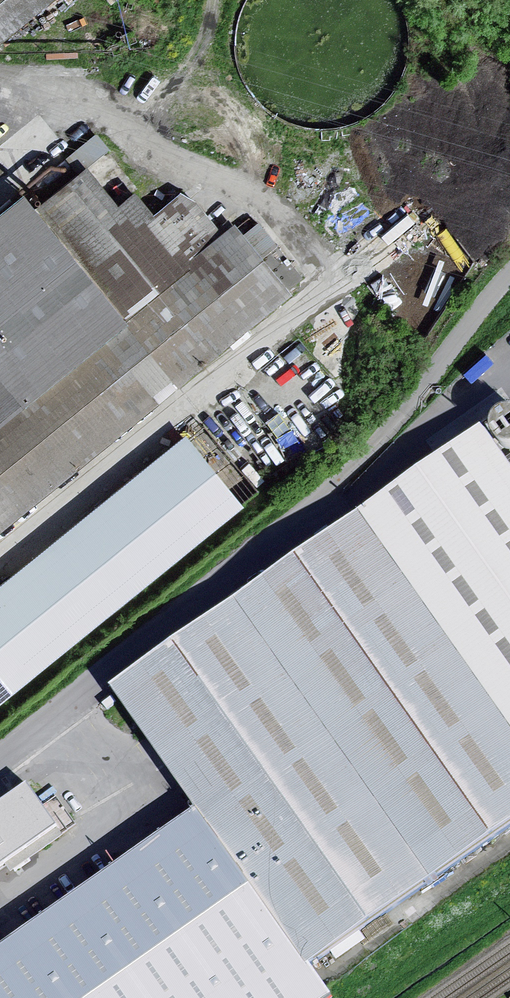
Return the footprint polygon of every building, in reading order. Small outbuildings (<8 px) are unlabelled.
[(45,0),(0,0),(0,35),(45,0)] [(286,293),(235,230),(222,240),(180,188),(152,211),(135,191),(118,205),(88,169),(33,214),(22,200),(0,218),(0,528),(286,293)] [(509,419),(509,400),(495,400),(496,419),(509,419)] [(108,695),(193,814),(306,971),(509,826),(509,477),(478,432),(108,695)] [(246,511),(187,439),(0,591),(0,707),(246,511)] [(0,798),(0,863),(55,825),(24,781),(0,798)] [(0,952),(0,997),(322,997),(324,997),(306,971),(193,814),(0,952)]
